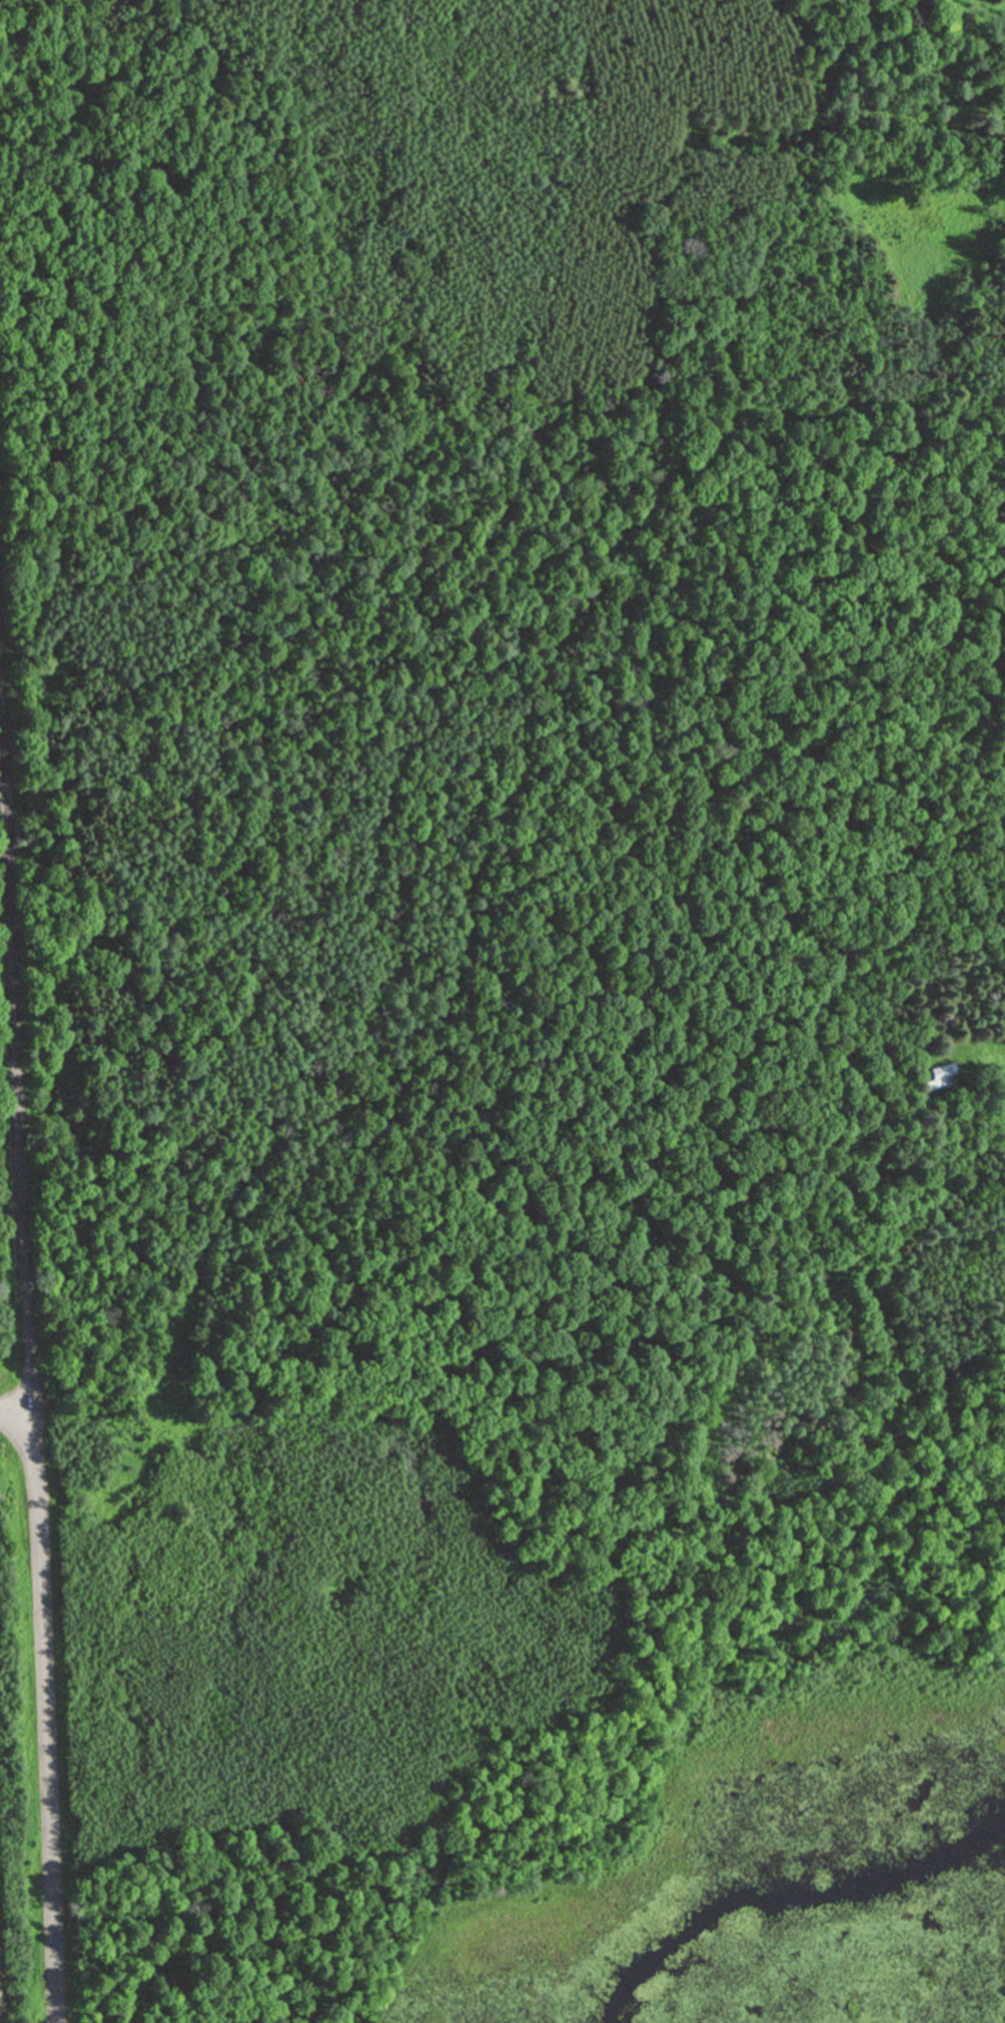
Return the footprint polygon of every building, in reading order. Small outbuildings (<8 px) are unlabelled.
[(953,1064),(930,1065),(931,1086),(954,1085),(953,1064)]
